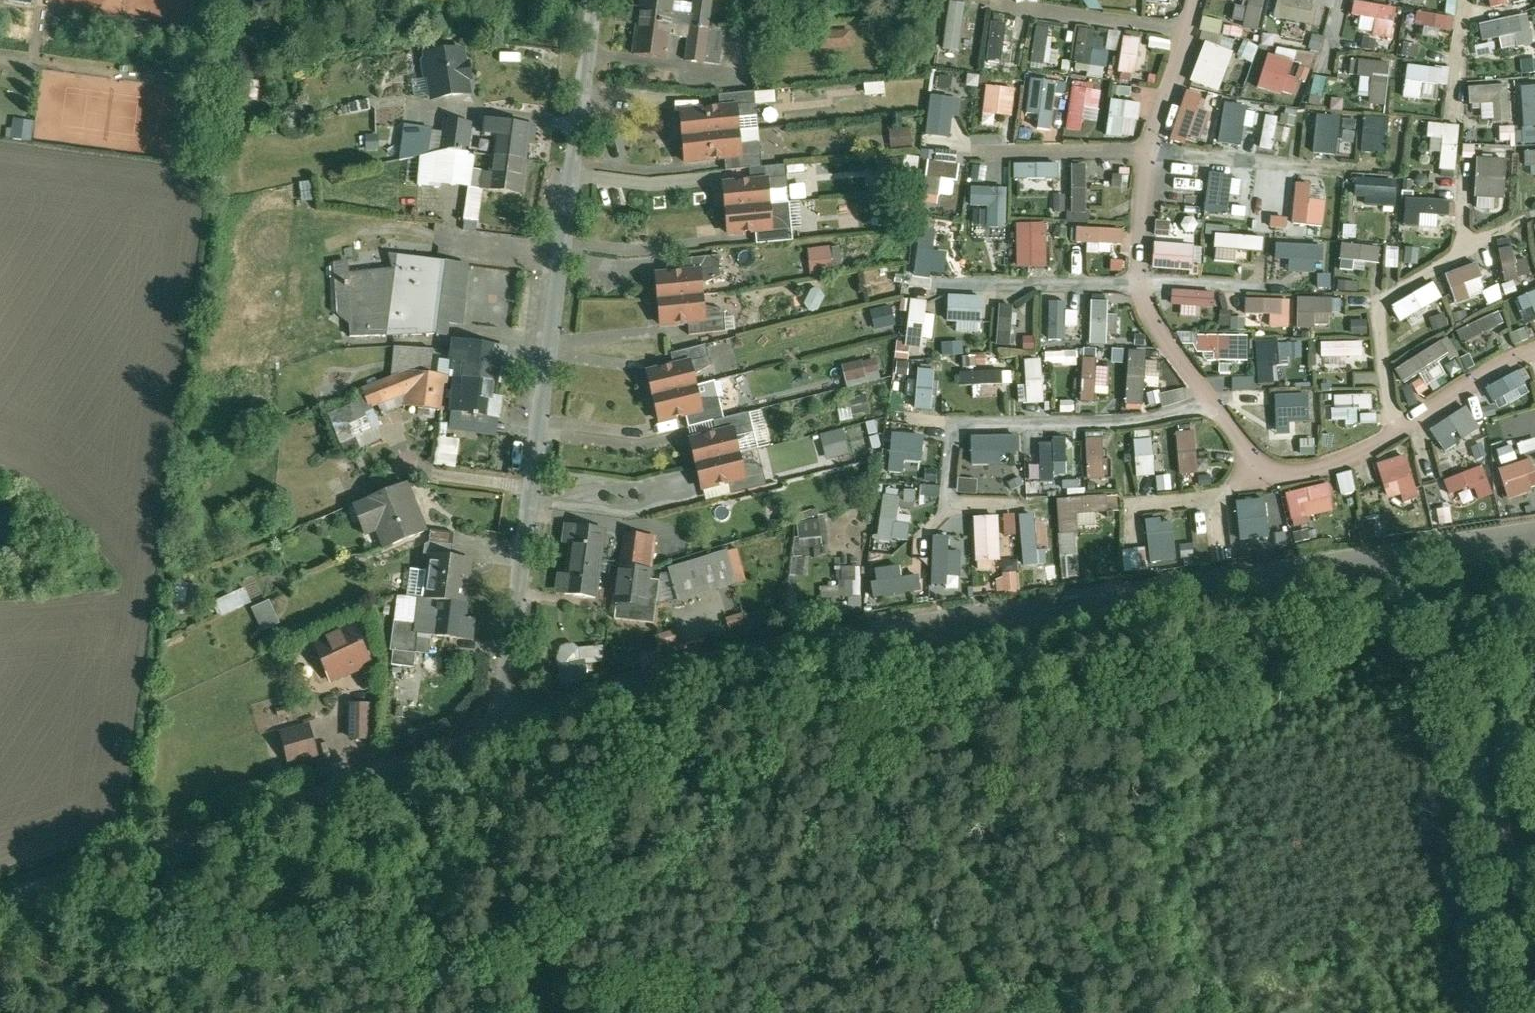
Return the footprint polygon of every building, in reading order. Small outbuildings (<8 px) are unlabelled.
[(640,19),(690,25),(691,15),(672,12),(674,0),(643,0),(640,19)] [(691,15),(690,25),(709,28),(713,0),(693,0),(691,15)] [(732,14),(747,14),(748,0),(732,0),(732,14)] [(791,12),(808,11),(808,0),(790,0),(791,12)] [(1096,0),(1083,0),(1089,10),(1103,11),(1096,0)] [(1249,1),(1244,30),(1258,32),(1264,0),(1241,0),(1249,1)] [(1303,0),(1277,0),(1273,19),(1308,27),(1313,2),(1303,0)] [(1456,0),(1447,0),(1446,15),(1455,16),(1456,0)] [(1489,9),(1526,0),(1487,0),(1489,9)] [(949,2),(942,50),(958,52),(964,4),(949,2)] [(1396,10),(1354,3),(1353,15),(1364,17),(1385,20),(1394,22),(1396,10)] [(1453,20),(1407,11),(1405,23),(1451,32),(1453,20)] [(1528,16),(1480,24),(1482,41),(1499,38),(1501,52),(1533,46),(1528,16)] [(1217,34),(1221,22),(1203,17),(1199,29),(1217,34)] [(1383,29),(1385,20),(1364,17),(1363,26),(1383,29)] [(690,25),(640,19),(635,53),(665,57),(669,35),(688,38),(690,25)] [(995,22),(992,22),(986,63),(1001,65),(1007,24),(1005,24),(1005,20),(996,19),(995,22)] [(1297,25),(1285,24),(1284,37),(1296,38),(1297,25)] [(709,28),(690,25),(688,38),(685,59),(719,64),(724,29),(709,28)] [(1233,27),(1226,26),(1225,37),(1232,38),(1233,27)] [(1051,29),(1037,27),(1031,64),(1045,66),(1048,48),(1051,29)] [(1422,28),(1421,37),(1447,41),(1448,32),(1422,28)] [(851,30),(819,31),(820,49),(851,48),(851,30)] [(1090,65),(1095,32),(1079,30),(1075,63),(1077,63),(1089,65),(1090,65)] [(1324,38),(1313,35),(1309,49),(1321,52),(1324,38)] [(1139,39),(1122,37),(1118,74),(1134,76),(1139,39)] [(1174,41),(1153,38),(1151,49),(1172,52),(1174,41)] [(442,41),(426,43),(428,55),(444,53),(442,41)] [(1262,48),(1245,41),(1237,58),(1254,65),(1262,48)] [(1418,60),(1420,45),(1404,42),(1402,57),(1418,60)] [(1234,54),(1208,43),(1191,81),(1218,92),(1234,54)] [(1061,50),(1048,48),(1045,66),(1058,68),(1061,50)] [(444,53),(428,55),(429,60),(425,61),(426,73),(431,77),(434,98),(471,92),(469,78),(472,78),(469,63),(466,63),(464,50),(444,53)] [(1285,101),(1296,62),(1278,57),(1272,78),(1267,96),(1285,101)] [(1349,77),(1350,60),(1339,59),(1338,75),(1349,77)] [(1388,64),(1350,60),(1349,77),(1371,79),(1387,80),(1388,64)] [(1089,65),(1077,63),(1075,74),(1088,76),(1089,65)] [(1442,70),(1408,66),(1404,99),(1419,101),(1419,95),(1421,84),(1433,85),(1440,86),(1440,85),(1442,70)] [(1442,68),(1442,70),(1440,85),(1448,86),(1450,69),(1442,68)] [(932,70),(929,91),(944,93),(947,72),(932,70)] [(1267,96),(1272,78),(1255,74),(1250,92),(1267,96)] [(1328,78),(1316,75),(1311,96),(1323,99),(1328,78)] [(1085,77),(1074,76),(1073,86),(1084,88),(1085,77)] [(1387,80),(1371,79),(1370,82),(1369,99),(1368,105),(1384,107),(1384,105),(1387,80)] [(1043,82),(1030,80),(1025,115),(1038,117),(1043,82)] [(1358,98),(1369,99),(1370,82),(1360,81),(1358,98)] [(884,82),(864,84),(865,97),(885,95),(884,82)] [(1058,84),(1043,82),(1038,117),(1036,130),(1051,132),(1058,84)] [(1128,85),(1115,83),(1113,96),(1126,98),(1128,85)] [(1305,87),(1293,83),(1286,103),(1299,107),(1305,87)] [(1432,97),(1433,85),(1421,84),(1419,95),(1432,97)] [(1511,125),(1508,85),(1469,88),(1470,105),(1490,104),(1491,126),(1511,125)] [(1012,90),(985,86),(982,116),(990,117),(1002,118),(1009,119),(1012,90)] [(1244,89),(1233,87),(1230,97),(1241,100),(1244,89)] [(1520,89),(1521,128),(1534,127),(1534,88),(1520,89)] [(779,89),(758,91),(759,104),(780,103),(779,89)] [(1086,90),(1074,89),(1067,130),(1079,132),(1086,90)] [(1203,94),(1188,89),(1170,142),(1184,147),(1203,94)] [(942,110),(944,93),(929,91),(927,108),(942,110)] [(756,92),(720,95),(720,96),(721,96),(722,108),(738,107),(740,131),(760,129),(756,92)] [(966,96),(944,93),(942,110),(938,138),(943,139),(955,140),(959,112),(964,113),(966,96)] [(1126,102),(1110,100),(1106,137),(1122,139),(1123,128),(1126,102)] [(1251,105),(1243,103),(1241,111),(1248,114),(1251,105)] [(1384,107),(1368,105),(1367,112),(1391,114),(1392,105),(1384,105),(1384,107)] [(740,131),(738,107),(722,108),(682,112),(684,136),(683,136),(683,137),(760,129),(740,131)] [(1097,109),(1086,107),(1084,120),(1095,122),(1097,109)] [(780,112),(766,108),(762,123),(777,126),(780,112)] [(1286,109),(1284,114),(1290,115),(1287,126),(1294,128),(1298,113),(1286,109)] [(1239,112),(1224,110),(1218,143),(1233,145),(1239,112)] [(1284,114),(1272,110),(1271,116),(1279,118),(1277,126),(1284,128),(1286,128),(1287,126),(1290,115),(1284,114)] [(1271,116),(1266,115),(1260,149),(1272,151),(1274,141),(1277,126),(1279,118),(1271,116)] [(1331,117),(1318,116),(1315,151),(1328,153),(1328,151),(1329,136),(1331,117)] [(1002,118),(990,117),(989,126),(1001,127),(1002,118)] [(1315,131),(1316,118),(1308,117),(1306,130),(1315,131)] [(1352,131),(1354,118),(1346,117),(1344,130),(1352,131)] [(10,138),(32,139),(32,119),(11,119),(10,138)] [(529,125),(489,119),(487,132),(498,133),(495,154),(525,158),(529,125)] [(1377,119),(1364,119),(1362,154),(1375,154),(1377,119)] [(472,123),(448,120),(444,150),(446,152),(456,149),(468,151),(472,123)] [(1459,126),(1427,124),(1426,138),(1431,139),(1442,140),(1441,154),(1440,172),(1456,173),(1459,126)] [(434,129),(406,125),(405,127),(401,159),(401,160),(430,153),(434,129)] [(405,127),(395,126),(392,146),(402,148),(405,127)] [(1018,126),(1007,126),(1006,142),(1017,143),(1018,126)] [(1277,126),(1274,141),(1281,143),(1284,128),(1277,126)] [(1132,129),(1123,128),(1122,139),(1134,140),(1135,133),(1132,132),(1132,129)] [(1284,128),(1281,143),(1288,144),(1293,129),(1286,128),(1284,128)] [(760,129),(683,137),(685,137),(687,161),(727,157),(742,156),(741,144),(740,132),(760,130),(760,129)] [(912,135),(892,136),(893,149),(913,148),(912,135)] [(941,152),(943,139),(938,138),(923,136),(921,150),(941,152)] [(1342,138),(1329,136),(1328,151),(1341,153),(1342,138)] [(1442,140),(1431,139),(1430,153),(1441,154),(1442,140)] [(761,143),(741,144),(742,156),(727,157),(728,169),(727,169),(727,171),(751,168),(763,167),(761,143)] [(1477,148),(1464,147),(1463,157),(1476,158),(1477,148)] [(1493,147),(1492,159),(1506,160),(1507,148),(1493,147)] [(468,151),(456,149),(446,152),(441,182),(471,185),(475,152),(468,151)] [(444,150),(430,153),(430,154),(423,155),(421,185),(441,187),(441,182),(446,152),(444,150)] [(1526,152),(1526,167),(1531,167),(1534,167),(1534,151),(1526,152)] [(525,158),(495,154),(493,174),(488,173),(487,182),(492,182),(491,188),(520,192),(525,158)] [(901,174),(916,176),(917,158),(903,156),(901,174)] [(1492,159),(1477,159),(1475,199),(1477,199),(1495,200),(1504,200),(1506,160),(1492,159)] [(959,166),(928,162),(923,196),(938,198),(941,181),(957,183),(959,166)] [(1088,163),(1070,163),(1070,222),(1088,222),(1088,163)] [(763,167),(751,168),(751,169),(752,169),(753,181),(769,180),(770,193),(789,187),(787,165),(763,167)] [(1057,165),(1013,165),(1013,180),(1027,180),(1046,180),(1057,180),(1057,165)] [(1132,171),(1120,166),(1116,174),(1130,177),(1132,171)] [(1243,170),(1211,167),(1206,212),(1220,213),(1223,181),(1241,183),(1243,170)] [(1273,179),(1260,177),(1256,213),(1255,222),(1269,223),(1273,179)] [(971,209),(986,209),(986,186),(986,178),(971,178),(971,209)] [(1396,182),(1356,179),(1355,199),(1358,199),(1357,208),(1374,209),(1375,196),(1379,196),(1395,197),(1396,182)] [(751,181),(725,184),(727,209),(771,204),(770,193),(769,180),(767,180),(753,181),(751,181)] [(1311,185),(1297,183),(1292,225),(1306,226),(1308,214),(1310,198),(1311,185)] [(1007,239),(1007,186),(986,186),(986,209),(986,239),(1007,239)] [(811,187),(799,188),(799,200),(812,199),(811,187)] [(791,192),(771,194),(772,208),(792,207),(791,192)] [(1406,200),(1414,200),(1414,192),(1403,192),(1402,200),(1406,200)] [(1102,193),(1090,193),(1089,206),(1102,206),(1102,193)] [(1395,197),(1379,196),(1378,208),(1394,209),(1395,197)] [(1310,198),(1308,214),(1319,216),(1321,199),(1310,198)] [(1495,200),(1477,199),(1476,210),(1494,211),(1495,200)] [(1414,200),(1406,200),(1405,231),(1416,231),(1417,216),(1427,216),(1440,216),(1449,217),(1450,201),(1414,200)] [(771,204),(727,209),(730,233),(758,231),(774,229),(772,215),(771,204)] [(856,205),(845,206),(846,217),(857,216),(856,205)] [(1068,212),(1054,213),(1054,222),(1068,222),(1068,212)] [(1255,222),(1256,213),(1246,212),(1245,221),(1255,222)] [(792,218),(772,215),(774,229),(758,231),(759,243),(758,243),(758,244),(794,240),(792,218)] [(1440,216),(1427,216),(1426,227),(1439,228),(1440,216)] [(1185,218),(1181,226),(1185,232),(1194,232),(1198,224),(1194,217),(1185,218)] [(862,218),(846,220),(848,231),(864,229),(862,218)] [(1171,222),(1158,221),(1157,234),(1170,235),(1171,222)] [(1266,225),(1258,224),(1257,234),(1266,235),(1266,225)] [(1044,225),(1016,225),(1016,269),(1044,269),(1044,225)] [(1356,226),(1344,225),(1343,238),(1356,239),(1356,226)] [(1123,230),(1073,228),(1072,243),(1078,243),(1078,246),(1122,247),(1123,230)] [(914,280),(930,282),(935,230),(919,229),(914,280)] [(1263,237),(1214,234),(1214,251),(1215,251),(1236,252),(1262,253),(1263,237)] [(1512,242),(1498,244),(1505,282),(1519,279),(1518,276),(1516,262),(1512,242)] [(1194,246),(1153,244),(1152,270),(1192,272),(1193,266),(1194,248),(1194,246)] [(1331,245),(1277,244),(1277,259),(1283,260),(1311,261),(1311,267),(1330,268),(1331,245)] [(1378,248),(1341,245),(1339,261),(1347,261),(1346,266),(1359,267),(1359,263),(1377,264),(1378,248)] [(832,247),(807,250),(810,277),(835,274),(832,247)] [(972,273),(962,247),(945,253),(955,279),(972,273)] [(1202,248),(1194,248),(1193,266),(1201,266),(1202,248)] [(1399,268),(1400,249),(1390,248),(1389,268),(1399,268)] [(1420,249),(1406,248),(1405,264),(1419,265),(1420,249)] [(1236,252),(1215,251),(1215,262),(1235,263),(1236,252)] [(469,265),(392,254),(392,255),(395,268),(350,273),(349,260),(330,264),(331,314),(338,313),(351,323),(352,336),(439,333),(439,335),(440,335),(442,321),(463,323),(469,265)] [(720,256),(684,259),(684,260),(685,260),(686,272),(702,270),(703,284),(722,277),(720,256)] [(1108,260),(1100,259),(1099,273),(1108,274),(1108,260)] [(1311,261),(1283,260),(1283,269),(1311,270),(1311,267),(1311,261)] [(1529,260),(1516,262),(1518,276),(1531,274),(1529,260)] [(857,261),(845,262),(846,270),(858,268),(857,261)] [(1476,263),(1445,275),(1457,307),(1470,301),(1470,300),(1463,284),(1480,277),(1482,277),(1476,263)] [(686,272),(658,275),(660,299),(704,295),(703,284),(702,270),(686,272)] [(487,272),(472,271),(471,286),(486,288),(487,272)] [(1485,290),(1480,277),(1463,284),(1470,300),(1482,295),(1485,290)] [(1433,284),(1391,308),(1400,323),(1442,299),(1433,284)] [(812,289),(803,304),(806,314),(818,313),(826,298),(821,289),(812,289)] [(1215,293),(1172,291),(1171,306),(1182,306),(1202,307),(1214,308),(1215,293)] [(1514,302),(1519,314),(1531,309),(1534,317),(1534,292),(1514,302)] [(704,295),(660,299),(663,324),(691,321),(706,320),(705,306),(704,295)] [(955,332),(980,332),(980,296),(945,296),(945,321),(954,321),(955,332)] [(1332,298),(1296,299),(1297,330),(1314,330),(1314,316),(1316,316),(1329,315),(1332,315),(1332,298)] [(1044,340),(1057,340),(1057,333),(1057,316),(1057,299),(1044,299),(1044,340)] [(1108,300),(1089,300),(1089,346),(1108,346),(1108,333),(1108,316),(1108,300)] [(1283,300),(1244,300),(1244,316),(1277,316),(1283,316),(1283,300)] [(927,302),(909,301),(906,344),(905,349),(910,350),(923,351),(924,342),(926,317),(927,302)] [(725,310),(705,306),(706,320),(691,321),(692,333),(691,333),(691,334),(727,331),(725,310)] [(1020,307),(998,306),(996,347),(1018,348),(1020,307)] [(1202,307),(1182,306),(1181,318),(1201,319),(1202,307)] [(891,307),(869,311),(874,332),(895,327),(891,307)] [(1498,311),(1456,332),(1463,346),(1505,325),(1498,311)] [(1329,315),(1316,316),(1316,326),(1329,326),(1329,315)] [(1067,316),(1057,316),(1057,333),(1067,333),(1067,316)] [(1117,316),(1108,316),(1108,333),(1117,333),(1117,316)] [(1283,316),(1277,316),(1277,329),(1290,329),(1290,316),(1283,316)] [(935,318),(926,317),(924,342),(933,342),(935,318)] [(1240,319),(1232,319),(1232,332),(1240,332),(1240,319)] [(1369,321),(1353,321),(1353,337),(1369,337),(1369,321)] [(1524,334),(1513,330),(1510,339),(1521,342),(1524,334)] [(1239,336),(1197,335),(1197,353),(1239,354),(1239,336)] [(1247,338),(1242,335),(1239,335),(1239,336),(1239,354),(1239,355),(1254,355),(1254,341),(1252,340),(1247,338)] [(1446,338),(1393,371),(1402,385),(1418,375),(1421,380),(1458,357),(1446,338)] [(1281,340),(1255,341),(1256,386),(1274,386),(1274,368),(1282,368),(1281,340)] [(502,347),(459,341),(454,375),(467,377),(498,381),(502,347)] [(941,343),(941,355),(961,354),(960,342),(941,343)] [(1360,342),(1321,344),(1322,359),(1329,359),(1347,358),(1360,358),(1360,342)] [(909,361),(910,350),(905,349),(906,344),(897,343),(896,360),(909,361)] [(1296,344),(1288,345),(1289,359),(1297,359),(1296,344)] [(706,345),(671,353),(675,366),(690,362),(693,376),(711,366),(706,345)] [(435,349),(398,346),(395,376),(411,370),(422,371),(432,373),(435,349)] [(972,360),(972,346),(962,346),(962,360),(964,360),(971,360),(972,360)] [(728,351),(714,355),(718,368),(731,364),(728,351)] [(1145,353),(1126,352),(1125,406),(1128,407),(1144,407),(1145,353)] [(1066,353),(1047,354),(1047,366),(1066,366),(1066,353)] [(1078,354),(1068,354),(1069,368),(1079,367),(1078,354)] [(878,358),(840,368),(846,390),(884,380),(878,358)] [(1347,358),(1329,359),(1329,371),(1347,370),(1347,358)] [(1041,360),(1024,361),(1025,387),(1027,405),(1027,407),(1044,406),(1044,395),(1043,383),(1041,360)] [(1109,361),(1082,360),(1081,406),(1108,407),(1109,361)] [(675,366),(647,373),(653,397),(696,386),(693,376),(690,362),(675,366)] [(1159,363),(1148,363),(1147,378),(1158,379),(1159,363)] [(910,364),(898,364),(897,376),(909,376),(910,364)] [(432,373),(422,371),(411,370),(395,376),(376,384),(381,400),(408,391),(407,404),(443,408),(448,374),(432,373)] [(921,372),(916,372),(913,413),(942,415),(944,373),(933,373),(921,372)] [(959,374),(960,390),(987,390),(1004,389),(1004,388),(1004,374),(1004,373),(959,374)] [(1517,373),(1484,390),(1493,406),(1525,389),(1517,373)] [(1014,374),(1004,374),(1004,388),(1014,387),(1014,374)] [(498,381),(467,377),(465,392),(456,391),(454,410),(476,413),(476,415),(479,415),(479,413),(494,415),(495,407),(502,408),(503,397),(496,396),(498,381)] [(1250,379),(1233,380),(1234,392),(1253,391),(1250,379)] [(718,381),(696,386),(700,402),(719,397),(722,397),(718,381)] [(1053,382),(1043,383),(1044,395),(1053,395),(1053,382)] [(376,384),(364,389),(370,407),(382,403),(381,400),(376,384)] [(696,386),(653,397),(659,421),(687,414),(702,411),(700,402),(696,386)] [(1027,405),(1025,387),(1018,388),(1019,405),(1027,405)] [(866,388),(848,393),(855,419),(873,414),(866,388)] [(1182,388),(1159,393),(1161,405),(1184,401),(1182,388)] [(1253,391),(1234,392),(1234,406),(1257,404),(1256,391),(1253,391)] [(1309,395),(1275,395),(1276,440),(1293,440),(1293,451),(1297,451),(1315,450),(1318,450),(1317,428),(1310,428),(1309,395)] [(404,397),(378,406),(382,416),(407,407),(404,397)] [(719,397),(700,402),(702,411),(687,414),(690,427),(713,421),(724,419),(719,397)] [(1372,398),(1334,398),(1334,411),(1331,412),(1331,424),(1335,424),(1336,428),(1357,428),(1356,413),(1372,413),(1372,398)] [(1466,406),(1429,428),(1446,455),(1472,439),(1465,428),(1475,422),(1466,406)] [(724,419),(713,421),(717,434),(733,430),(735,438),(754,433),(748,412),(724,419)] [(476,415),(451,413),(450,433),(497,437),(499,417),(495,417),(479,415),(476,415)] [(1377,415),(1359,415),(1359,427),(1377,427),(1377,415)] [(456,468),(459,440),(446,438),(447,424),(441,424),(436,466),(456,468)] [(378,428),(355,440),(360,451),(383,440),(378,428)] [(717,434),(690,441),(696,464),(739,454),(735,438),(733,430),(717,434)] [(844,432),(822,437),(827,462),(850,457),(844,432)] [(1151,432),(1133,434),(1137,479),(1155,477),(1151,432)] [(1194,432),(1176,433),(1179,475),(1197,474),(1194,432)] [(906,437),(891,435),(888,475),(903,476),(906,437)] [(1336,438),(1325,436),(1323,447),(1334,449),(1336,438)] [(1021,437),(972,437),(972,456),(1021,455),(1021,437)] [(1105,439),(1087,440),(1089,486),(1107,485),(1105,439)] [(1056,444),(1039,445),(1041,484),(1058,484),(1056,444)] [(1482,444),(1472,447),(1477,461),(1487,457),(1482,444)] [(1315,450),(1297,451),(1297,459),(1315,459),(1315,450)] [(739,454),(696,464),(702,489),(729,482),(745,478),(742,465),(739,454)] [(1406,458),(1378,466),(1382,479),(1394,475),(1403,503),(1418,498),(1406,458)] [(1501,472),(1506,487),(1531,478),(1533,483),(1534,482),(1534,460),(1501,472)] [(762,466),(742,465),(745,478),(729,482),(732,495),(767,486),(762,466)] [(1480,466),(1445,481),(1452,496),(1468,489),(1475,504),(1493,496),(1486,480),(1481,469),(1480,466)] [(1481,469),(1486,480),(1494,477),(1489,466),(1481,469)] [(939,472),(926,471),(925,485),(938,486),(939,472)] [(1352,474),(1337,478),(1341,497),(1357,493),(1352,474)] [(979,482),(959,480),(958,495),(978,497),(979,482)] [(407,483),(357,503),(364,521),(377,516),(389,545),(426,530),(407,483)] [(706,499),(729,493),(726,484),(703,491),(706,499)] [(1330,487),(1285,496),(1292,530),(1307,527),(1306,520),(1303,505),(1316,503),(1333,500),(1330,487)] [(887,489),(885,498),(898,500),(900,490),(887,489)] [(921,494),(906,494),(906,503),(922,503),(921,494)] [(897,523),(900,500),(898,500),(885,498),(882,498),(881,503),(878,503),(876,517),(880,518),(879,521),(897,523)] [(1107,498),(1057,502),(1062,558),(1077,557),(1076,536),(1078,536),(1078,529),(1097,528),(1097,516),(1108,515),(1107,498)] [(1261,503),(1254,504),(1259,543),(1266,542),(1261,503)] [(1303,505),(1306,520),(1319,518),(1316,503),(1303,505)] [(1451,509),(1437,511),(1439,526),(1454,524),(1451,509)] [(1003,534),(1015,534),(1015,514),(1003,514),(1003,534)] [(1050,516),(1019,518),(1022,557),(1053,555),(1050,516)] [(1163,517),(1142,519),(1145,549),(1126,552),(1128,569),(1148,566),(1149,571),(1169,569),(1163,517)] [(999,519),(974,520),(975,564),(978,563),(993,563),(1000,563),(999,519)] [(606,527),(575,524),(571,559),(600,563),(603,541),(612,542),(613,530),(606,529),(606,527)] [(910,524),(878,524),(878,537),(878,541),(897,541),(909,541),(910,524)] [(455,533),(433,530),(432,542),(454,545),(455,533)] [(651,534),(627,531),(622,566),(647,569),(651,534)] [(820,531),(794,534),(796,551),(821,548),(820,531)] [(1283,531),(1267,534),(1269,547),(1285,544),(1283,531)] [(1307,532),(1294,534),(1296,546),(1309,544),(1307,532)] [(897,554),(897,541),(878,541),(878,537),(872,537),(872,553),(897,554)] [(954,541),(935,540),(933,577),(959,579),(960,557),(953,557),(954,541)] [(454,545),(432,542),(427,544),(425,554),(433,556),(433,554),(452,556),(454,545)] [(738,550),(672,570),(672,572),(680,600),(737,583),(735,575),(744,572),(738,550)] [(1196,550),(1177,552),(1178,565),(1197,563),(1196,550)] [(452,556),(433,554),(433,556),(427,598),(437,600),(466,603),(472,559),(452,556)] [(1005,572),(1018,572),(1018,558),(1005,561),(1005,572)] [(600,563),(571,559),(567,592),(596,596),(600,563)] [(993,563),(978,563),(979,572),(993,572),(993,563)] [(622,566),(621,566),(616,601),(619,601),(617,618),(656,623),(658,604),(661,580),(652,579),(654,570),(647,569),(622,566)] [(1039,589),(1057,586),(1056,576),(1064,575),(1063,566),(1045,568),(1046,578),(1038,579),(1039,589)] [(862,569),(841,568),(841,600),(861,600),(862,569)] [(672,572),(662,574),(661,580),(658,604),(680,600),(672,572)] [(1005,572),(994,573),(995,593),(1019,593),(1018,572),(1005,572)] [(873,584),(875,599),(919,592),(917,577),(873,584)] [(973,580),(962,580),(962,596),(973,596),(973,580)] [(197,585),(173,585),(172,610),(197,610),(197,585)] [(245,589),(213,598),(217,614),(249,605),(245,589)] [(927,603),(927,591),(918,593),(918,604),(927,603)] [(280,624),(270,599),(251,607),(262,632),(280,624)] [(466,603),(437,600),(436,609),(433,635),(464,638),(465,633),(472,633),(474,619),(466,618),(469,604),(466,603)] [(418,622),(398,620),(394,649),(418,652),(420,633),(433,635),(436,609),(420,607),(418,622)] [(355,625),(315,644),(332,680),(372,661),(355,625)] [(677,629),(657,635),(660,648),(681,643),(677,629)] [(558,683),(582,682),(581,664),(603,663),(602,644),(557,646),(558,683)] [(367,703),(348,703),(348,741),(368,741),(367,703)] [(310,725),(283,732),(292,763),(319,755),(310,725)]
